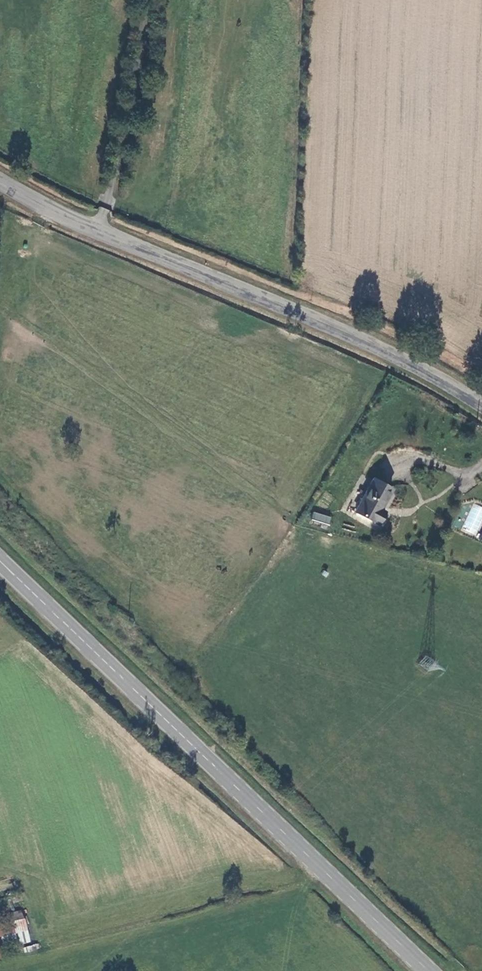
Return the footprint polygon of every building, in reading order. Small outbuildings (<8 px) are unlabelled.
[(362,494),(352,510),(374,523),(381,512),(378,510),(390,490),(371,479),(362,494)] [(362,494),(355,490),(346,506),(352,510),(362,494)] [(475,537),(481,522),(481,507),(473,503),(461,530),(475,537)] [(311,519),(329,525),(331,517),(314,511),(311,519)] [(18,944),(30,941),(23,910),(10,913),(18,944)] [(8,934),(4,920),(0,922),(0,936),(8,934)] [(24,953),(39,950),(38,944),(23,946),(24,953)]
